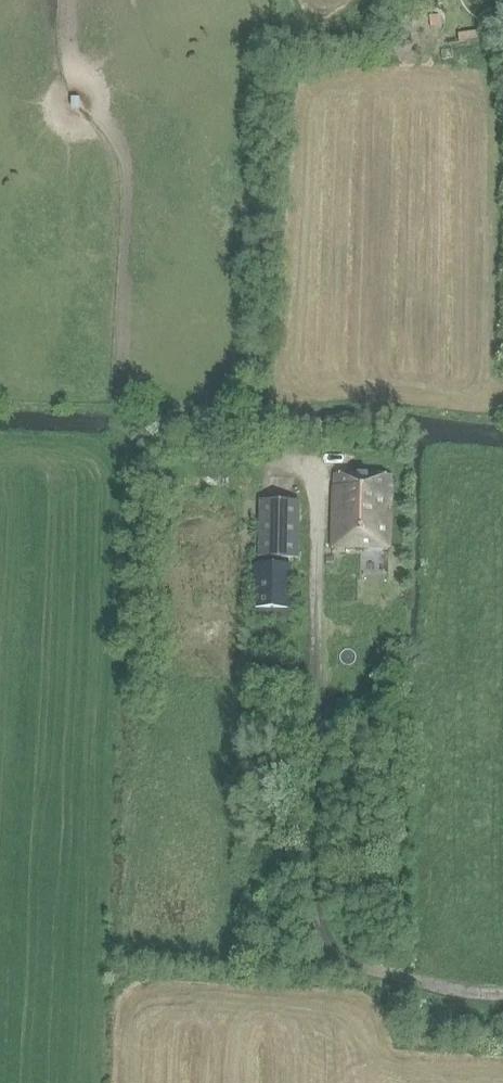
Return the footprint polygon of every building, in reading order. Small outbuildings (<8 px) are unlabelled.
[(391,476),(335,475),(334,547),(390,548),(391,476)] [(258,558),(299,559),(300,501),(260,500),(258,558)] [(291,610),(292,565),(255,564),(254,609),(291,610)]
